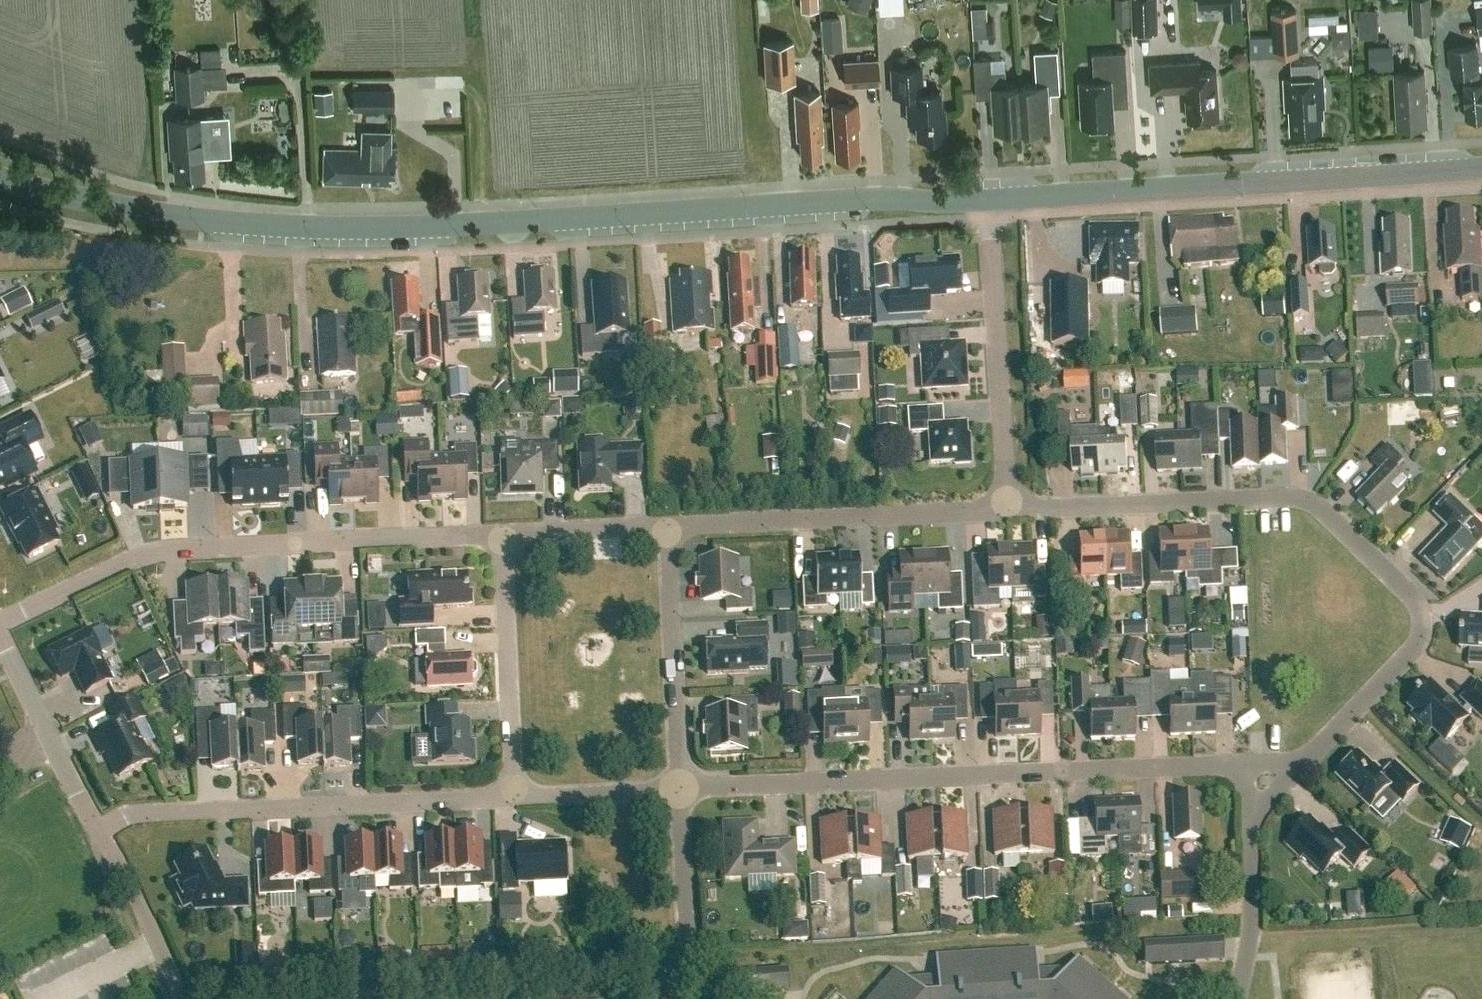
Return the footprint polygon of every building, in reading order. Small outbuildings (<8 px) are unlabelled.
[(846,7),(866,14),(871,0),(849,0),(846,7)] [(880,12),(905,11),(904,0),(880,0),(880,12)] [(1058,3),(1051,0),(1045,0),(1039,14),(1052,19),(1058,3)] [(1118,10),(1130,9),(1130,0),(1118,0),(1118,10)] [(1132,33),(1157,32),(1156,0),(1131,0),(1132,33)] [(1238,6),(1229,0),(1221,0),(1212,14),(1226,23),(1238,6)] [(1414,33),(1433,32),(1431,0),(1413,0),(1414,33)] [(1272,13),(1275,56),(1299,55),(1297,11),(1272,13)] [(1377,11),(1359,11),(1360,20),(1378,19),(1377,11)] [(840,20),(822,21),(823,31),(841,30),(840,20)] [(977,41),(986,40),(985,22),(975,22),(977,41)] [(1332,33),(1333,48),(1350,47),(1349,29),(1347,29),(1347,23),(1310,26),(1310,34),(1332,33)] [(764,44),(766,84),(794,82),(792,42),(764,44)] [(1478,46),(1451,48),(1452,75),(1462,75),(1465,118),(1481,117),(1481,80),(1480,81),(1478,46)] [(200,67),(176,69),(177,101),(203,100),(201,69),(221,68),(220,50),(199,51),(200,67)] [(1059,92),(1056,50),(1033,52),(1035,84),(1018,85),(1022,129),(1030,129),(1033,132),(1040,132),(1043,128),(1049,128),(1046,93),(1059,92)] [(1380,68),(1395,65),(1393,50),(1377,52),(1380,68)] [(1128,94),(1125,52),(1109,53),(1092,54),(1093,68),(1094,82),(1080,82),(1083,126),(1114,124),(1113,106),(1112,95),(1128,94)] [(1022,129),(1018,85),(1005,86),(1004,71),(990,72),(990,58),(973,59),(975,98),(991,97),(993,131),(998,131),(1002,134),(1009,134),(1012,130),(1022,129)] [(878,60),(843,62),(845,87),(879,85),(878,60)] [(1187,119),(1218,117),(1215,71),(1199,72),(1198,62),(1149,65),(1151,92),(1184,90),(1187,119)] [(916,123),(917,139),(947,137),(945,110),(941,110),(940,93),(923,94),(921,69),(891,71),(893,97),(906,96),(908,123),(916,123)] [(1398,127),(1426,125),(1422,71),(1394,73),(1398,127)] [(1318,107),(1322,107),(1320,77),(1282,79),(1284,108),(1288,109),(1289,132),(1319,130),(1318,107)] [(354,111),(394,111),(394,91),(354,90),(354,111)] [(822,140),(819,91),(793,93),(794,114),(796,138),(799,137),(801,160),(821,159),(820,140),(822,140)] [(331,114),(332,94),(314,93),(314,113),(331,114)] [(858,104),(832,106),(836,159),(860,157),(857,126),(860,126),(858,104)] [(201,156),(206,156),(204,119),(166,121),(169,159),(174,158),(175,179),(203,177),(201,156)] [(362,151),(324,150),(324,185),(362,186),(362,182),(370,182),(370,186),(389,186),(389,179),(394,179),(395,149),(389,149),(390,132),(362,132),(362,151)] [(1481,299),(1481,272),(1481,269),(1481,259),(1480,230),(1476,231),(1475,212),(1449,214),(1450,228),(1447,228),(1449,271),(1461,270),(1463,300),(1481,299)] [(1223,214),(1170,218),(1173,259),(1184,259),(1185,267),(1220,264),(1239,262),(1235,219),(1224,220),(1223,214)] [(1383,277),(1412,276),(1410,223),(1385,224),(1386,246),(1381,246),(1383,277)] [(1128,282),(1128,264),(1139,264),(1138,234),(1132,234),(1132,226),(1093,226),(1093,265),(1098,265),(1099,283),(1128,282)] [(1307,231),(1310,268),(1320,268),(1320,274),(1324,277),(1332,277),(1336,272),(1335,267),(1337,267),(1335,229),(1307,231)] [(791,309),(815,308),(814,258),(790,259),(791,309)] [(961,293),(958,258),(944,259),(944,262),(910,264),(911,292),(888,294),(890,317),(930,314),(929,298),(935,298),(935,295),(961,293)] [(868,296),(863,296),(862,278),(859,278),(858,260),(838,261),(839,279),(836,279),(837,302),(840,301),(841,322),(869,321),(868,296)] [(729,264),(730,279),(728,279),(731,333),(755,332),(753,311),(760,311),(758,282),(750,282),(749,263),(729,264)] [(558,315),(555,275),(525,277),(527,303),(513,303),(515,341),(547,339),(545,316),(558,315)] [(674,335),(714,333),(711,276),(681,278),(681,283),(671,284),(674,335)] [(874,278),(875,290),(888,289),(888,277),(874,278)] [(479,320),(492,319),(489,279),(459,281),(461,307),(447,308),(449,346),(481,343),(479,320)] [(580,330),(583,358),(604,356),(603,347),(616,346),(616,337),(629,336),(625,284),(617,285),(614,282),(610,281),(607,281),(603,283),(600,286),(592,286),(595,328),(580,330)] [(421,319),(420,284),(408,285),(405,282),(399,282),(396,285),(393,285),(395,323),(395,337),(401,337),(401,336),(414,336),(414,335),(417,335),(416,323),(421,323),(421,319)] [(1310,318),(1308,284),(1292,285),(1294,318),(1310,318)] [(1053,286),(1054,346),(1078,346),(1079,366),(1091,366),(1090,345),(1089,285),(1053,286)] [(1419,287),(1386,289),(1387,309),(1420,308),(1419,287)] [(25,290),(1,302),(9,318),(33,307),(25,290)] [(1263,318),(1285,317),(1284,298),(1262,300),(1263,318)] [(60,303),(27,319),(33,331),(65,315),(60,303)] [(1161,310),(1163,336),(1199,334),(1197,308),(1161,310)] [(1359,320),(1360,339),(1389,337),(1388,318),(1359,320)] [(354,346),(353,319),(317,321),(320,378),(358,376),(356,346),(354,346)] [(417,335),(414,335),(414,336),(415,366),(442,365),(440,319),(421,319),(421,323),(416,323),(417,335)] [(287,382),(285,338),(281,338),(280,325),(246,326),(247,356),(252,356),(253,383),(287,382)] [(644,328),(648,368),(664,367),(661,327),(644,328)] [(856,347),(873,346),(872,327),(854,328),(856,347)] [(800,369),(798,346),(797,329),(778,330),(781,371),(800,369)] [(966,387),(964,345),(939,347),(938,331),(908,333),(910,359),(923,358),(925,390),(966,387)] [(760,349),(755,349),(755,368),(756,385),(776,384),(775,335),(759,336),(760,349)] [(709,351),(722,350),(721,341),(708,342),(709,351)] [(1337,365),(1349,355),(1341,347),(1329,357),(1337,365)] [(184,348),(163,349),(165,389),(186,388),(184,348)] [(1304,363),(1326,360),(1325,349),(1303,351),(1304,363)] [(860,356),(828,357),(829,379),(860,377),(860,356)] [(450,401),(468,399),(466,371),(448,373),(450,401)] [(577,373),(552,374),(553,397),(578,396),(577,373)] [(1065,392),(1089,391),(1088,373),(1064,374),(1065,392)] [(1178,388),(1200,387),(1199,373),(1177,375),(1178,388)] [(219,381),(188,383),(189,409),(220,408),(219,381)] [(534,397),(549,397),(548,381),(533,382),(534,397)] [(502,401),(512,391),(504,383),(494,393),(502,401)] [(627,383),(628,397),(645,396),(644,383),(627,383)] [(879,404),(895,403),(893,388),(878,389),(879,404)] [(1325,403),(1337,402),(1337,393),(1324,394),(1325,403)] [(342,394),(300,396),(302,419),(343,417),(342,394)] [(563,418),(584,416),(583,399),(562,400),(563,418)] [(1160,429),(1159,399),(1142,400),(1143,429),(1160,429)] [(1124,430),(1139,429),(1137,400),(1122,400),(1124,430)] [(1278,401),(1278,409),(1259,410),(1261,465),(1288,464),(1286,431),(1299,430),(1298,400),(1278,401)] [(645,423),(643,401),(626,402),(627,424),(645,423)] [(546,405),(546,418),(559,418),(559,405),(546,405)] [(1203,471),(1202,442),(1220,441),(1218,413),(1218,406),(1192,407),(1193,434),(1179,435),(1181,472),(1203,471)] [(409,409),(399,409),(400,421),(410,421),(409,409)] [(971,464),(970,436),(967,436),(967,424),(935,426),(934,409),(908,411),(910,434),(929,433),(931,464),(955,463),(955,465),(971,464)] [(879,427),(896,426),(895,410),(878,411),(879,427)] [(1239,412),(1218,413),(1220,441),(1232,441),(1234,470),(1260,468),(1258,423),(1239,424),(1239,412)] [(213,429),(229,429),(229,416),(213,416),(213,429)] [(379,417),(379,435),(399,434),(398,416),(379,417)] [(29,417),(0,431),(0,437),(4,446),(0,448),(0,487),(3,485),(4,487),(9,488),(36,474),(32,465),(44,459),(37,445),(42,442),(29,417)] [(209,419),(206,419),(206,417),(182,418),(183,440),(207,439),(207,437),(210,437),(209,419)] [(1102,476),(1099,432),(1099,428),(1072,429),(1072,417),(1060,417),(1061,445),(1072,445),(1073,473),(1083,472),(1083,477),(1095,476),(1095,477),(1102,476)] [(724,435),(722,418),(715,419),(717,436),(724,435)] [(1411,432),(1421,443),(1432,433),(1421,422),(1411,432)] [(88,450),(103,443),(94,425),(79,432),(88,450)] [(351,436),(359,436),(358,425),(350,425),(351,436)] [(815,443),(826,441),(822,426),(811,428),(815,443)] [(844,446),(849,431),(837,427),(832,442),(844,446)] [(1127,441),(1118,441),(1118,431),(1099,432),(1102,476),(1107,476),(1119,475),(1119,471),(1128,470),(1127,441)] [(1181,472),(1179,435),(1157,436),(1158,473),(1181,472)] [(780,439),(767,440),(768,466),(780,466),(780,439)] [(260,506),(258,462),(243,463),(238,442),(216,443),(218,477),(231,476),(233,508),(260,506)] [(502,443),(503,458),(504,496),(542,494),(541,474),(559,473),(558,444),(528,445),(521,445),(520,442),(502,443)] [(443,502),(441,458),(428,459),(427,443),(404,444),(406,480),(417,479),(419,503),(443,502)] [(577,445),(578,450),(580,493),(612,491),(611,474),(620,474),(620,477),(641,476),(640,446),(609,447),(609,444),(577,445)] [(1390,506),(1411,485),(1395,470),(1404,461),(1389,445),(1372,463),(1382,472),(1357,497),(1378,517),(1389,505),(1390,506)] [(478,476),(476,446),(455,447),(455,458),(441,458),(443,502),(467,501),(466,477),(478,476)] [(354,506),(352,462),(337,463),(337,447),(314,448),(316,484),(329,483),(330,507),(354,506)] [(389,480),(387,450),(364,451),(365,462),(352,462),(354,506),(378,505),(377,481),(389,480)] [(786,465),(793,465),(792,450),(785,451),(786,465)] [(286,461),(258,462),(260,506),(288,505),(288,489),(302,488),(300,456),(286,457),(286,461)] [(208,458),(158,461),(160,515),(161,515),(161,512),(173,512),(173,509),(187,508),(186,491),(195,491),(195,486),(209,486),(208,458)] [(160,515),(158,461),(108,463),(110,490),(124,489),(124,494),(133,493),(134,511),(148,510),(148,513),(160,512),(160,515)] [(86,468),(73,474),(79,488),(93,481),(86,468)] [(742,497),(753,496),(752,485),(741,486),(742,497)] [(38,492),(0,510),(13,536),(17,535),(29,560),(58,545),(53,534),(58,532),(38,492)] [(1445,581),(1478,547),(1463,532),(1475,520),(1452,498),(1435,515),(1450,529),(1421,559),(1445,581)] [(1208,531),(1184,533),(1186,573),(1198,572),(1199,588),(1222,587),(1221,552),(1209,552),(1208,531)] [(1186,573),(1184,533),(1159,534),(1160,555),(1149,555),(1150,586),(1162,585),(1162,574),(1186,573)] [(1128,535),(1104,536),(1106,577),(1120,576),(1121,592),(1143,591),(1141,555),(1129,556),(1128,535)] [(1106,577),(1104,536),(1080,538),(1081,558),(1069,559),(1071,594),(1083,594),(1082,578),(1106,577)] [(1032,569),(1031,548),(1009,549),(1011,590),(1033,589),(1033,600),(1046,599),(1044,568),(1032,569)] [(1011,590),(1009,549),(987,550),(988,576),(972,577),(974,610),(1000,609),(999,590),(1011,590)] [(935,555),(924,556),(926,596),(938,596),(939,611),(963,610),(962,580),(949,581),(947,552),(935,552),(935,555)] [(926,596),(924,556),(913,556),(912,553),(899,554),(900,578),(888,578),(889,614),(911,613),(911,597),(926,596)] [(860,556),(837,557),(839,597),(861,596),(862,607),(874,607),(872,576),(861,576),(860,556)] [(839,597),(837,557),(815,558),(816,579),(802,579),(804,610),(827,609),(827,598),(839,597)] [(737,592),(736,561),(702,563),(704,601),(726,600),(727,612),(752,611),(751,591),(737,592)] [(432,609),(469,607),(468,605),(472,605),(472,592),(468,593),(467,575),(447,576),(447,574),(427,575),(427,576),(408,577),(410,602),(400,602),(401,628),(433,627),(432,609)] [(356,610),(342,611),(341,583),(326,583),(326,580),(313,581),(316,646),(315,631),(333,630),(334,644),(358,643),(356,610)] [(316,646),(313,581),(299,581),(300,584),(285,585),(286,614),(272,614),(273,647),(297,645),(297,632),(314,631),(315,646),(316,646)] [(249,612),(248,584),(217,585),(219,627),(236,626),(236,639),(249,638),(250,655),(265,654),(263,611),(249,612)] [(219,627),(217,585),(187,587),(188,614),(174,615),(175,642),(181,641),(181,656),(196,655),(195,641),(204,640),(204,627),(219,627)] [(385,612),(369,613),(370,634),(385,633),(385,612)] [(1170,629),(1185,628),(1184,615),(1169,615),(1170,629)] [(778,638),(794,637),(793,616),(777,617),(778,638)] [(1463,616),(1461,649),(1470,650),(1469,665),(1481,665),(1481,617),(1463,616)] [(1190,626),(1199,625),(1198,617),(1190,617),(1190,626)] [(1061,639),(1075,638),(1074,624),(1060,624),(1061,639)] [(1146,624),(1122,624),(1122,636),(1146,636),(1146,624)] [(767,672),(766,645),(768,645),(767,625),(736,626),(737,642),(706,643),(708,675),(767,672)] [(969,626),(956,626),(956,644),(969,644),(969,626)] [(971,630),(972,644),(985,643),(984,629),(971,630)] [(477,675),(476,667),(473,664),(471,664),(471,657),(446,658),(445,631),(415,633),(416,649),(427,648),(428,659),(426,659),(428,688),(472,686),(472,678),(474,678),(477,675)] [(885,647),(898,646),(898,632),(885,632),(885,647)] [(89,633),(49,652),(62,679),(75,672),(86,695),(112,683),(100,660),(102,659),(89,633)] [(868,650),(880,649),(879,634),(867,635),(868,650)] [(799,637),(800,652),(816,651),(815,636),(799,637)] [(1151,653),(1164,652),(1164,639),(1151,640),(1151,653)] [(366,641),(367,664),(377,657),(376,640),(366,641)] [(1094,653),(1108,652),(1108,640),(1094,640),(1094,653)] [(1146,644),(1130,640),(1126,651),(1142,656),(1146,644)] [(1056,657),(1073,656),(1072,641),(1055,642),(1056,657)] [(1169,641),(1170,658),(1184,657),(1184,641),(1169,641)] [(910,648),(886,649),(886,667),(910,666),(910,648)] [(915,662),(927,662),(926,648),(914,649),(915,662)] [(970,648),(955,649),(957,672),(971,672),(970,648)] [(982,648),(971,648),(972,659),(983,659),(982,648)] [(869,668),(882,667),(881,651),(868,652),(869,668)] [(818,653),(802,653),(803,669),(818,669),(818,653)] [(148,688),(169,677),(162,662),(141,673),(148,688)] [(329,662),(316,663),(317,675),(329,674),(329,662)] [(317,675),(316,663),(304,663),(305,675),(317,675)] [(206,679),(219,678),(218,665),(206,666),(206,679)] [(253,666),(253,677),(269,676),(269,666),(253,666)] [(1193,736),(1191,698),(1190,683),(1169,684),(1169,674),(1150,674),(1150,682),(1152,720),(1170,719),(1171,737),(1193,736)] [(171,702),(189,692),(181,678),(163,688),(171,702)] [(1212,697),(1191,698),(1193,736),(1215,735),(1215,718),(1232,717),(1230,678),(1211,679),(1212,697)] [(1113,739),(1111,702),(1111,689),(1090,690),(1089,680),(1071,681),(1072,714),(1090,713),(1091,740),(1113,739)] [(1152,720),(1150,682),(1123,683),(1124,701),(1111,702),(1113,739),(1135,738),(1135,720),(1152,720)] [(1468,716),(1473,711),(1481,719),(1481,686),(1479,682),(1462,700),(1469,707),(1464,712),(1432,683),(1422,694),(1421,692),(1418,695),(1421,698),(1411,709),(1417,715),(1414,717),(1431,733),(1434,731),(1446,743),(1470,718),(1468,716)] [(1038,694),(1016,695),(1018,736),(1041,735),(1039,713),(1042,710),(1053,710),(1052,684),(1038,684),(1038,694)] [(1018,736),(1016,695),(1004,696),(1004,686),(980,687),(981,713),(992,713),(995,715),(996,738),(1018,736)] [(942,699),(930,699),(932,740),(955,739),(953,717),(956,714),(967,714),(966,688),(942,689),(942,699)] [(821,695),(808,695),(809,721),(820,721),(823,723),(824,736),(824,746),(847,745),(845,703),(844,690),(822,692),(822,695),(821,695)] [(932,740),(930,699),(929,699),(929,690),(908,690),(894,691),(895,717),(906,717),(909,719),(910,742),(932,740)] [(866,702),(845,703),(847,745),(869,743),(868,721),(871,718),(882,718),(880,692),(866,693),(866,702)] [(800,696),(784,696),(786,725),(801,724),(800,696)] [(711,738),(711,751),(744,750),(744,737),(758,736),(758,718),(757,699),(731,700),(732,712),(709,713),(710,724),(711,738)] [(151,763),(142,746),(143,743),(138,733),(135,732),(132,727),(145,720),(135,700),(112,712),(118,725),(95,737),(103,754),(107,752),(120,778),(151,763)] [(325,769),(322,723),(307,724),(306,708),(283,709),(284,741),(297,741),(298,766),(324,765),(324,769),(325,769)] [(365,709),(365,730),(378,729),(386,721),(385,708),(365,709)] [(470,743),(469,723),(458,723),(457,708),(427,709),(427,726),(435,725),(436,737),(433,740),(433,747),(436,750),(430,750),(431,763),(422,763),(422,764),(475,762),(474,743),(470,743)] [(323,723),(322,723),(325,769),(351,768),(349,742),(362,741),(360,709),(337,710),(337,726),(323,727),(323,723)] [(238,769),(237,731),(237,727),(222,728),(221,712),(196,713),(198,745),(211,744),(213,770),(238,769)] [(252,730),(237,731),(238,769),(238,773),(265,772),(264,746),(276,745),(275,713),(251,714),(252,730)] [(1403,803),(1419,786),(1397,765),(1386,776),(1383,773),(1381,774),(1360,754),(1338,777),(1371,809),(1390,789),(1403,803)] [(1176,842),(1200,841),(1198,797),(1174,798),(1176,842)] [(1139,800),(1117,801),(1118,838),(1140,837),(1141,857),(1155,856),(1154,827),(1140,828),(1139,800)] [(1078,827),(1080,858),(1107,857),(1107,839),(1118,838),(1117,801),(1094,802),(1096,826),(1078,827)] [(1052,811),(1028,812),(1029,833),(1019,833),(1020,855),(1054,854),(1052,811)] [(1020,855),(1019,833),(1029,833),(1028,812),(993,814),(995,856),(1020,855)] [(965,815),(941,816),(942,837),(932,838),(933,859),(967,857),(965,815)] [(942,837),(941,816),(906,818),(908,860),(933,859),(932,838),(942,837)] [(894,847),(881,848),(879,819),(855,821),(856,841),(846,842),(847,864),(848,882),(852,882),(852,885),(861,885),(860,863),(881,862),(882,878),(896,877),(894,847)] [(856,841),(855,821),(820,822),(822,865),(847,864),(846,842),(856,841)] [(1303,831),(1301,830),(1286,845),(1301,859),(1304,856),(1324,875),(1342,857),(1355,869),(1372,852),(1351,831),(1340,844),(1325,829),(1324,831),(1313,821),(1303,831)] [(1447,846),(1463,853),(1473,830),(1457,823),(1447,846)] [(793,874),(792,845),(756,846),(755,825),(726,826),(728,877),(793,874)] [(478,838),(453,839),(456,891),(481,890),(480,887),(493,886),(491,859),(479,859),(478,838)] [(456,891),(453,839),(428,840),(429,862),(418,862),(419,889),(441,888),(441,892),(456,891)] [(399,863),(398,841),(373,842),(375,879),(390,879),(390,891),(412,890),(411,862),(399,863)] [(375,879),(373,842),(348,844),(349,865),(338,866),(339,893),(345,893),(359,892),(359,895),(376,894),(375,879)] [(519,885),(567,882),(565,843),(515,845),(516,856),(501,857),(503,893),(519,892),(519,885)] [(319,867),(318,845),(293,846),(295,883),(310,882),(310,894),(332,893),(331,866),(319,867)] [(296,895),(295,883),(293,846),(268,847),(269,869),(258,869),(259,897),(296,895)] [(192,905),(195,911),(205,906),(221,905),(221,909),(248,908),(247,881),(220,883),(220,880),(206,852),(192,859),(180,860),(180,865),(176,867),(181,878),(172,882),(184,909),(192,905)] [(1048,866),(1050,899),(1068,899),(1067,866),(1048,866)] [(914,900),(913,871),(898,872),(900,901),(914,900)] [(966,874),(968,903),(982,902),(981,873),(966,874)] [(998,873),(984,873),(985,902),(999,902),(998,873)] [(1400,873),(1384,889),(1402,906),(1417,890),(1400,873)] [(1160,875),(1161,900),(1195,898),(1194,874),(1160,875)] [(825,877),(810,878),(811,907),(826,906),(825,877)] [(1352,909),(1362,908),(1361,896),(1351,896),(1352,909)] [(499,898),(500,922),(513,922),(512,897),(499,898)] [(1142,918),(1158,913),(1155,900),(1138,904),(1142,918)] [(313,902),(314,923),(332,922),(331,902),(313,902)] [(1079,921),(1084,921),(1082,907),(1068,909),(1069,927),(1079,926),(1079,921)] [(1168,909),(1168,918),(1168,920),(1183,919),(1183,917),(1182,908),(1168,909)] [(954,936),(957,922),(945,919),(942,933),(954,936)] [(810,927),(786,928),(786,945),(811,943),(810,927)] [(1195,963),(1194,942),(1151,944),(1152,965),(1195,963)] [(420,956),(421,970),(436,969),(435,955),(420,956)] [(1074,962),(1066,971),(1046,973),(1037,973),(1036,955),(936,962),(937,980),(927,981),(909,982),(899,974),(877,998),(1116,998),(1074,962)] [(781,993),(779,972),(736,977),(738,997),(781,993)]
